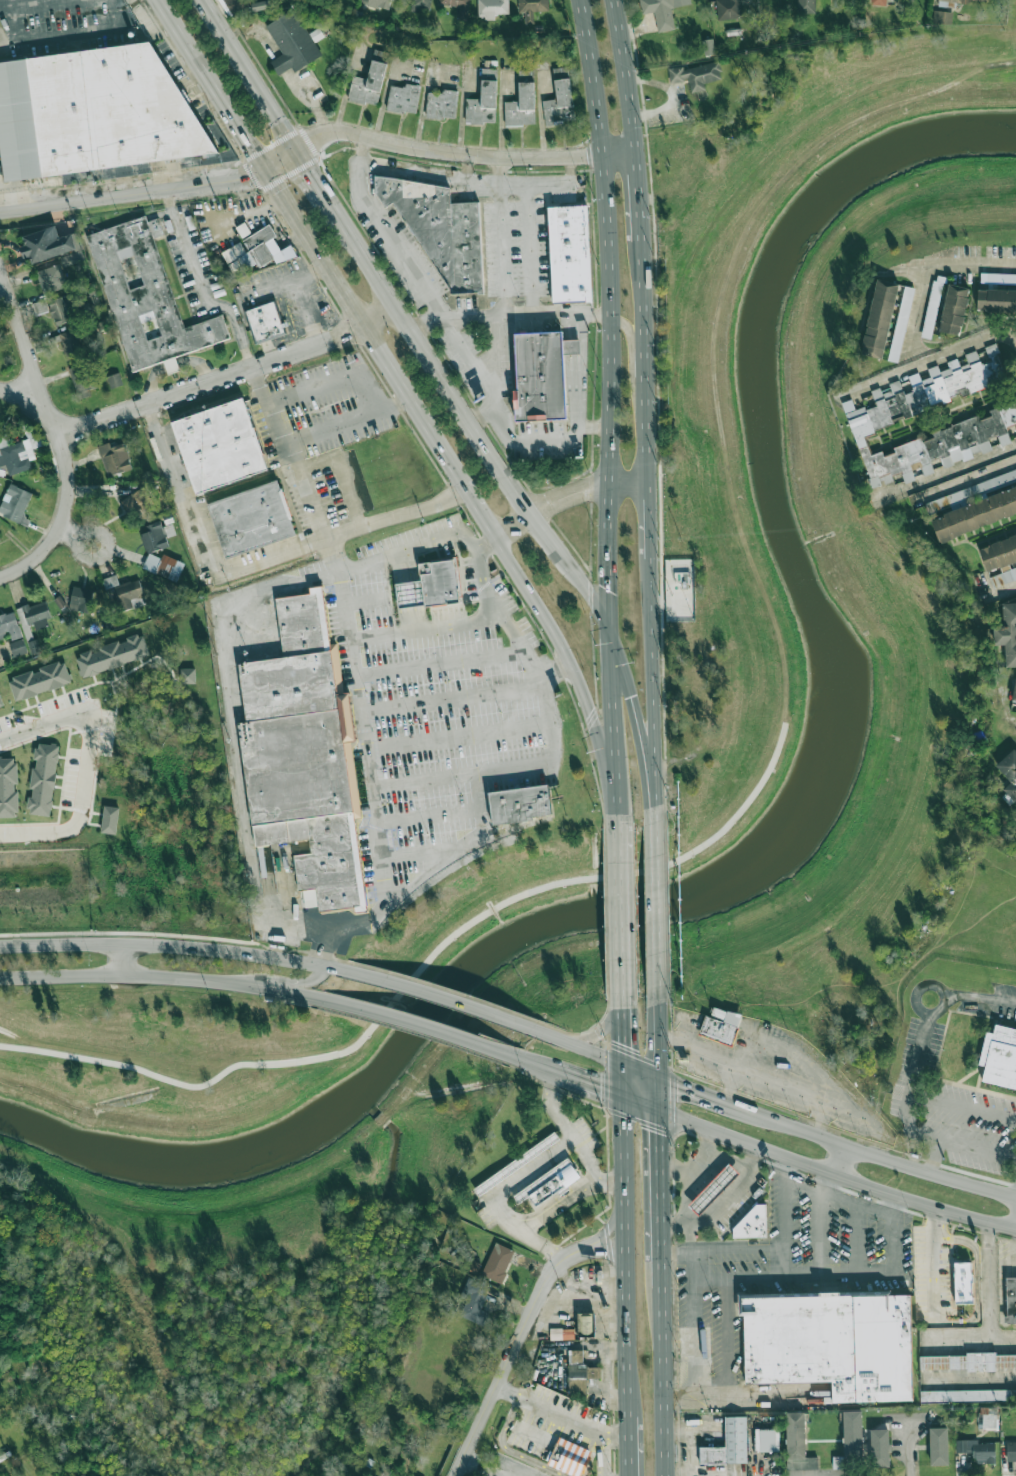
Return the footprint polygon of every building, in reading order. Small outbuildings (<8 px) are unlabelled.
[(228,15),(250,10),(248,0),(219,0),(228,15)] [(389,10),(391,0),(362,0),(361,4),(389,10)] [(410,11),(431,12),(432,0),(410,0),(410,11)] [(470,0),(439,0),(439,5),(458,6),(457,19),(468,20),(470,0)] [(525,12),(525,24),(534,24),(534,11),(549,11),(548,0),(518,0),(518,13),(525,12)] [(691,0),(640,0),(643,14),(654,12),(658,33),(675,30),(671,8),(692,4),(691,0)] [(718,19),(743,17),(742,0),(717,0),(718,19)] [(798,14),(817,13),(817,0),(798,0),(798,14)] [(265,25),(282,54),(270,61),(278,75),(292,67),(294,72),(322,56),(314,42),(322,37),(319,31),(311,35),(295,8),(265,25)] [(953,12),(934,11),(933,23),(952,24),(953,12)] [(2,177),(0,161),(0,56),(150,37),(220,149),(2,177)] [(701,42),(704,56),(716,53),(713,39),(701,42)] [(377,106),(389,53),(374,50),(368,79),(353,76),(348,100),(377,106)] [(667,68),(670,83),(689,80),(691,92),(698,91),(699,97),(706,96),(704,83),(722,79),(719,62),(683,68),(682,66),(667,68)] [(554,78),(567,78),(567,68),(554,68),(554,78)] [(495,124),(497,69),(482,69),(481,99),(466,98),(465,123),(495,124)] [(543,100),(545,124),(574,122),(570,78),(554,80),(556,99),(543,100)] [(519,82),(519,101),(504,102),(505,126),(535,125),(534,82),(519,82)] [(421,86),(404,83),(404,87),(390,85),(386,110),(416,114),(421,86)] [(457,92),(427,90),(426,118),(456,119),(457,92)] [(375,175),(376,192),(385,206),(393,201),(451,288),(451,292),(484,292),(480,202),(450,202),(449,187),(375,175)] [(548,206),(552,303),(591,301),(586,204),(548,206)] [(132,368),(85,232),(145,211),(184,324),(221,311),(229,334),(132,368)] [(222,252),(234,275),(256,263),(259,268),(275,259),(277,265),(297,255),(291,245),(281,250),(274,237),(276,236),(270,225),(241,241),(241,242),(222,252)] [(83,248),(78,232),(60,237),(56,226),(23,236),(25,245),(23,246),(28,264),(83,248)] [(37,271),(44,294),(67,287),(60,264),(37,271)] [(981,273),(980,283),(1015,284),(1015,274),(981,273)] [(934,277),(921,337),(931,339),(944,280),(934,277)] [(882,359),(899,284),(877,279),(861,354),(882,359)] [(938,331),(960,336),(970,288),(948,283),(938,331)] [(889,360),(899,363),(913,288),(903,286),(889,360)] [(977,289),(977,312),(1015,312),(1015,290),(977,289)] [(54,324),(78,319),(72,295),(48,300),(54,324)] [(254,340),(243,308),(274,296),(286,329),(254,340)] [(48,312),(45,300),(33,303),(36,315),(48,312)] [(60,332),(66,360),(82,357),(76,329),(60,332)] [(516,418),(514,387),(516,387),(513,332),(560,329),(566,415),(516,418)] [(871,487),(991,449),(988,439),(997,436),(1000,446),(1011,443),(1006,427),(1015,424),(1015,425),(1015,407),(870,453),(862,430),(1008,383),(995,344),(986,347),(991,362),(981,365),(976,350),(965,354),(968,363),(960,366),(958,362),(904,379),(905,382),(872,392),(876,404),(847,413),(871,487)] [(71,368),(76,399),(90,397),(89,389),(96,388),(91,364),(71,368)] [(108,377),(112,388),(122,384),(118,374),(108,377)] [(195,491),(170,419),(241,394),(266,466),(195,491)] [(35,426),(25,429),(28,440),(9,445),(8,441),(0,443),(0,467),(6,465),(9,475),(32,469),(29,460),(36,459),(33,448),(40,446),(35,426)] [(125,443),(110,446),(109,443),(99,445),(106,476),(131,470),(125,443)] [(937,538),(1015,514),(1015,470),(925,499),(930,517),(931,516),(937,538)] [(225,556),(207,500),(276,477),(295,533),(225,556)] [(31,518),(23,515),(32,493),(9,484),(0,508),(0,515),(28,525),(31,518)] [(132,519),(155,507),(145,487),(122,499),(132,519)] [(169,546),(161,522),(138,530),(146,554),(169,546)] [(987,574),(989,573),(992,584),(1015,577),(1015,533),(978,545),(987,574)] [(162,556),(162,557),(148,553),(144,569),(180,577),(184,561),(162,556)] [(400,607),(425,603),(425,606),(460,602),(455,558),(420,563),(422,579),(397,583),(400,607)] [(102,579),(105,590),(114,587),(121,612),(147,604),(140,579),(119,585),(116,575),(102,579)] [(69,610),(89,613),(92,589),(72,586),(69,610)] [(326,914),(373,907),(351,743),(364,742),(359,694),(346,695),(332,588),(315,589),(316,595),(278,600),(286,659),(244,664),(252,722),(243,723),(258,848),(294,844),(299,894),(323,892),(326,914)] [(52,624),(44,600),(17,609),(24,630),(34,627),(35,630),(52,624)] [(1005,645),(1006,667),(1015,667),(1015,603),(1002,603),(1003,626),(994,627),(994,645),(1005,645)] [(9,637),(10,640),(21,638),(15,612),(0,616),(0,640),(9,637)] [(150,657),(143,633),(127,638),(127,640),(75,655),(82,677),(150,657)] [(9,643),(13,657),(27,653),(23,639),(9,643)] [(15,700),(72,684),(66,661),(9,678),(15,700)] [(181,684),(196,683),(195,668),(180,669),(181,684)] [(52,816),(58,745),(37,743),(34,767),(33,767),(28,814),(52,816)] [(1011,783),(1004,789),(1015,803),(1015,751),(1014,749),(995,765),(1011,783)] [(18,817),(18,790),(17,790),(17,757),(0,758),(0,818),(18,817)] [(560,787),(563,818),(503,826),(499,795),(560,787)] [(119,807),(104,806),(101,833),(116,834),(119,807)] [(264,846),(265,854),(259,855),(261,871),(272,869),(268,846),(264,846)] [(742,1015),(714,1007),(711,1016),(705,1015),(699,1035),(732,1045),(742,1015)] [(1015,1089),(1015,1029),(995,1025),(993,1033),(986,1032),(979,1065),(985,1066),(982,1082),(1015,1089)] [(567,1159),(512,1195),(517,1202),(529,1194),(535,1203),(578,1176),(567,1159)] [(740,1175),(729,1164),(688,1205),(699,1216),(740,1175)] [(766,1238),(766,1209),(734,1209),(735,1238),(766,1238)] [(501,1284),(515,1251),(495,1242),(481,1275),(501,1284)] [(954,1262),(954,1304),(972,1304),(972,1262),(954,1262)] [(1015,1325),(1015,1277),(1005,1277),(1005,1325),(1015,1325)] [(458,1316),(482,1327),(489,1313),(480,1309),(490,1287),(471,1278),(461,1298),(465,1301),(458,1316)] [(744,1294),(912,1292),(913,1402),(832,1403),(832,1382),(745,1383),(744,1294)] [(593,1333),(594,1314),(580,1313),(580,1332),(593,1333)] [(920,1370),(1015,1369),(1015,1354),(920,1355),(920,1370)] [(921,1391),(921,1402),(1015,1401),(1015,1390),(921,1391)] [(997,1430),(998,1408),(979,1407),(978,1429),(997,1430)] [(832,1457),(833,1469),(855,1468),(854,1461),(863,1460),(862,1411),(843,1412),(844,1456),(832,1457)] [(818,1469),(818,1457),(806,1457),(805,1412),(786,1413),(787,1470),(818,1469)] [(747,1465),(747,1416),(725,1416),(725,1447),(699,1447),(699,1465),(747,1465)] [(930,1466),(949,1465),(948,1427),(929,1428),(930,1466)] [(755,1429),(755,1452),(776,1452),(775,1428),(755,1429)] [(871,1467),(890,1467),(889,1429),(870,1430),(871,1467)] [(544,1467),(564,1475),(589,1475),(600,1451),(559,1433),(544,1467)] [(995,1443),(978,1443),(978,1439),(956,1440),(956,1453),(974,1453),(974,1463),(995,1463),(995,1443)] [(1007,1462),(1015,1462),(1015,1441),(1007,1441),(1007,1462)]
